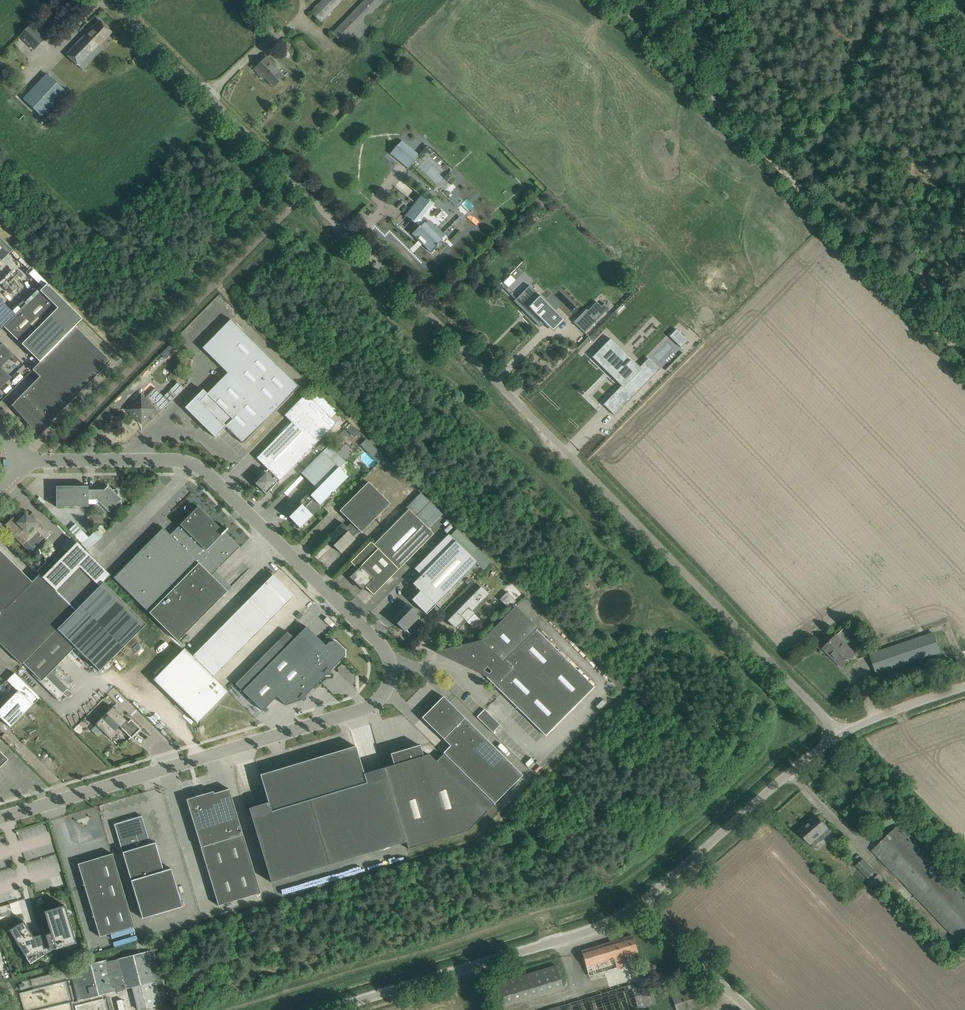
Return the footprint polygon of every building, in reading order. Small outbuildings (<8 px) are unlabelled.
[(310,12),(321,22),(342,0),(322,0),(310,12)] [(342,44),(352,33),(358,39),(384,13),(377,7),(384,0),(364,0),(332,34),(342,44)] [(270,34),(275,29),(263,16),(258,21),(270,34)] [(112,32),(100,20),(66,54),(83,70),(103,50),(99,46),(112,32)] [(33,50),(44,38),(31,24),(19,37),(33,50)] [(264,79),(265,77),(274,86),(281,79),(284,77),(275,68),(276,66),(267,56),(261,62),(254,69),(264,79)] [(42,117),(66,92),(46,74),(23,98),(42,117)] [(390,154),(408,169),(419,155),(402,141),(390,154)] [(422,195),(421,195),(405,215),(404,215),(413,222),(419,226),(412,234),(431,252),(438,245),(442,240),(441,240),(424,223),(425,223),(424,222),(424,223),(420,219),(432,203),(432,204),(433,203),(430,201),(430,200),(422,194),(421,194),(422,195)] [(5,260),(4,259),(13,250),(0,238),(0,265),(5,260)] [(16,315),(4,327),(22,344),(40,362),(75,326),(83,319),(65,303),(47,284),(40,291),(16,315)] [(532,297),(527,292),(518,301),(518,302),(526,310),(527,310),(531,314),(529,316),(540,327),(545,323),(556,312),(555,311),(553,313),(542,301),(538,297),(535,300),(532,297)] [(584,333),(585,332),(609,308),(605,303),(601,307),(597,302),(588,311),(587,309),(574,322),(584,333)] [(202,348),(211,357),(219,365),(227,373),(207,394),(203,390),(186,408),(216,437),(226,427),(243,443),(299,386),(231,319),(202,348)] [(15,402),(11,406),(13,405),(40,431),(50,421),(52,424),(53,423),(51,422),(111,361),(75,326),(40,362),(33,370),(40,377),(15,402)] [(681,347),(688,341),(683,336),(677,342),(681,347)] [(603,339),(591,351),(599,359),(600,357),(621,378),(601,399),(612,409),(655,365),(644,354),(635,363),(627,355),(614,343),(611,347),(603,339)] [(174,341),(161,354),(166,359),(179,346),(174,341)] [(11,378),(1,367),(14,354),(2,343),(0,345),(0,389),(11,378)] [(178,380),(179,382),(178,383),(178,382),(169,392),(174,397),(187,384),(187,382),(182,377),(179,377),(178,378),(178,380)] [(133,402),(127,409),(141,424),(145,420),(148,416),(152,420),(169,402),(170,401),(169,402),(165,405),(160,400),(157,403),(149,395),(150,394),(149,393),(148,394),(141,387),(130,399),(133,402)] [(306,394),(285,415),(292,422),(259,456),(259,460),(268,469),(265,471),(264,470),(253,482),(266,494),(336,423),(306,394)] [(351,424),(347,428),(355,436),(359,432),(351,424)] [(368,440),(362,445),(366,449),(372,444),(368,440)] [(323,452),(301,473),(317,489),(311,495),(309,493),(307,494),(306,495),(305,496),(304,497),(302,499),(301,500),(300,502),(299,503),(301,505),(289,517),(300,528),(303,525),(308,522),(307,520),(312,515),(305,508),(313,499),(320,505),(348,476),(339,468),(346,461),(330,445),(323,452)] [(329,537),(335,543),(333,546),(341,553),(355,539),(353,537),(359,531),(361,533),(390,503),(368,482),(339,511),(351,523),(347,527),(343,523),(329,537)] [(56,487),(56,492),(56,507),(89,507),(89,504),(89,488),(88,486),(56,487)] [(108,486),(100,495),(95,490),(89,488),(89,504),(95,504),(93,506),(104,517),(122,499),(118,496),(118,490),(112,490),(108,486)] [(218,527),(198,506),(170,535),(163,528),(113,578),(153,617),(178,642),(228,591),(212,576),(240,547),(224,532),(228,529),(227,528),(222,524),(218,527)] [(350,577),(363,590),(365,587),(373,595),(399,569),(433,533),(408,509),(374,545),(371,542),(350,562),(358,569),(350,577)] [(5,525),(9,529),(15,535),(14,535),(24,546),(27,542),(29,544),(40,534),(45,539),(53,532),(33,512),(28,517),(26,515),(19,523),(13,517),(5,525)] [(96,530),(81,544),(87,550),(103,536),(96,530)] [(414,569),(421,575),(413,584),(420,591),(412,600),(426,614),(477,562),(448,534),(414,569)] [(62,559),(43,578),(76,610),(99,587),(111,574),(80,543),(68,556),(73,560),(71,562),(69,559),(62,559)] [(104,583),(99,587),(76,610),(43,578),(39,574),(32,582),(0,550),(0,613),(1,614),(0,614),(0,643),(22,665),(23,663),(57,629),(75,647),(100,671),(110,661),(146,624),(104,583)] [(214,677),(294,596),(273,575),(193,656),(214,677)] [(489,594),(481,586),(447,621),(455,628),(456,627),(458,630),(466,622),(472,627),(480,619),(474,613),(489,598),(487,596),(489,594)] [(499,599),(509,609),(516,601),(507,592),(499,599)] [(414,609),(408,604),(394,618),(396,620),(395,622),(404,631),(419,617),(413,611),(414,609)] [(481,640),(445,650),(476,668),(483,662),(486,665),(487,665),(493,671),(490,674),(487,677),(494,684),(502,692),(501,692),(537,727),(544,735),(593,685),(535,628),(514,607),(481,640)] [(154,679),(197,722),(228,691),(178,642),(153,617),(146,624),(110,661),(141,692),(154,679)] [(306,626),(285,648),(278,641),(235,684),(262,711),(277,697),(285,705),(301,700),(306,700),(305,696),(326,675),(330,675),(330,671),(345,656),(344,650),(336,641),(330,641),(326,645),(306,626)] [(69,679),(70,678),(57,665),(75,647),(57,629),(23,663),(34,674),(32,675),(58,700),(65,694),(63,692),(67,688),(69,690),(75,683),(73,681),(72,682),(69,679)] [(940,652),(933,633),(870,654),(877,673),(940,652)] [(837,636),(824,648),(842,667),(855,654),(843,642),(837,636)] [(14,672),(6,680),(17,691),(0,708),(0,717),(10,727),(39,697),(14,672)] [(449,703),(443,696),(422,718),(450,746),(443,753),(494,803),(523,775),(511,763),(507,766),(489,742),(485,745),(466,719),(464,717),(449,703)] [(120,716),(117,713),(118,712),(113,707),(96,724),(110,738),(116,731),(115,730),(119,726),(131,738),(140,729),(131,719),(128,722),(121,715),(120,716)] [(492,732),(500,725),(484,709),(477,717),(492,732)] [(394,765),(383,768),(405,842),(407,849),(420,845),(468,830),(494,804),(443,754),(436,761),(429,754),(423,756),(420,745),(390,754),(394,765)] [(355,746),(260,775),(268,802),(248,808),(271,882),(405,842),(383,768),(364,773),(355,746)] [(8,760),(0,751),(0,768),(8,760)] [(213,791),(186,799),(218,906),(261,893),(229,789),(214,793),(213,791)] [(142,815),(114,824),(142,918),(182,906),(171,868),(163,870),(155,842),(150,843),(142,815)] [(823,834),(829,829),(817,816),(799,831),(813,847),(820,841),(821,842),(826,837),(823,834)] [(897,826),(872,850),(960,942),(942,959),(964,983),(964,889),(958,882),(954,886),(897,826)] [(101,858),(80,865),(86,887),(85,887),(100,937),(134,926),(112,854),(101,857),(101,858)] [(12,877),(10,867),(3,869),(1,858),(0,858),(0,879),(12,877)] [(870,880),(877,873),(874,871),(875,870),(863,858),(856,866),(870,880)] [(880,891),(887,884),(878,874),(871,881),(880,891)] [(63,875),(52,878),(54,887),(65,885),(63,875)] [(65,905),(44,911),(51,933),(46,935),(46,933),(42,934),(41,933),(38,934),(38,936),(34,937),(24,921),(9,930),(30,964),(51,951),(51,950),(55,949),(56,949),(76,943),(65,905)] [(637,952),(632,936),(581,951),(589,976),(616,968),(625,965),(622,956),(637,952)] [(75,968),(83,999),(114,992),(113,988),(115,987),(117,992),(123,991),(122,985),(124,985),(125,989),(132,987),(138,1009),(139,1009),(162,1004),(158,991),(148,951),(118,959),(106,962),(106,960),(75,968)] [(563,988),(556,965),(531,972),(538,995),(563,988)] [(648,984),(631,990),(637,1009),(654,1003),(648,984)] [(701,987),(698,988),(697,984),(670,992),(676,1009),(685,1009),(706,1003),(701,987)]
